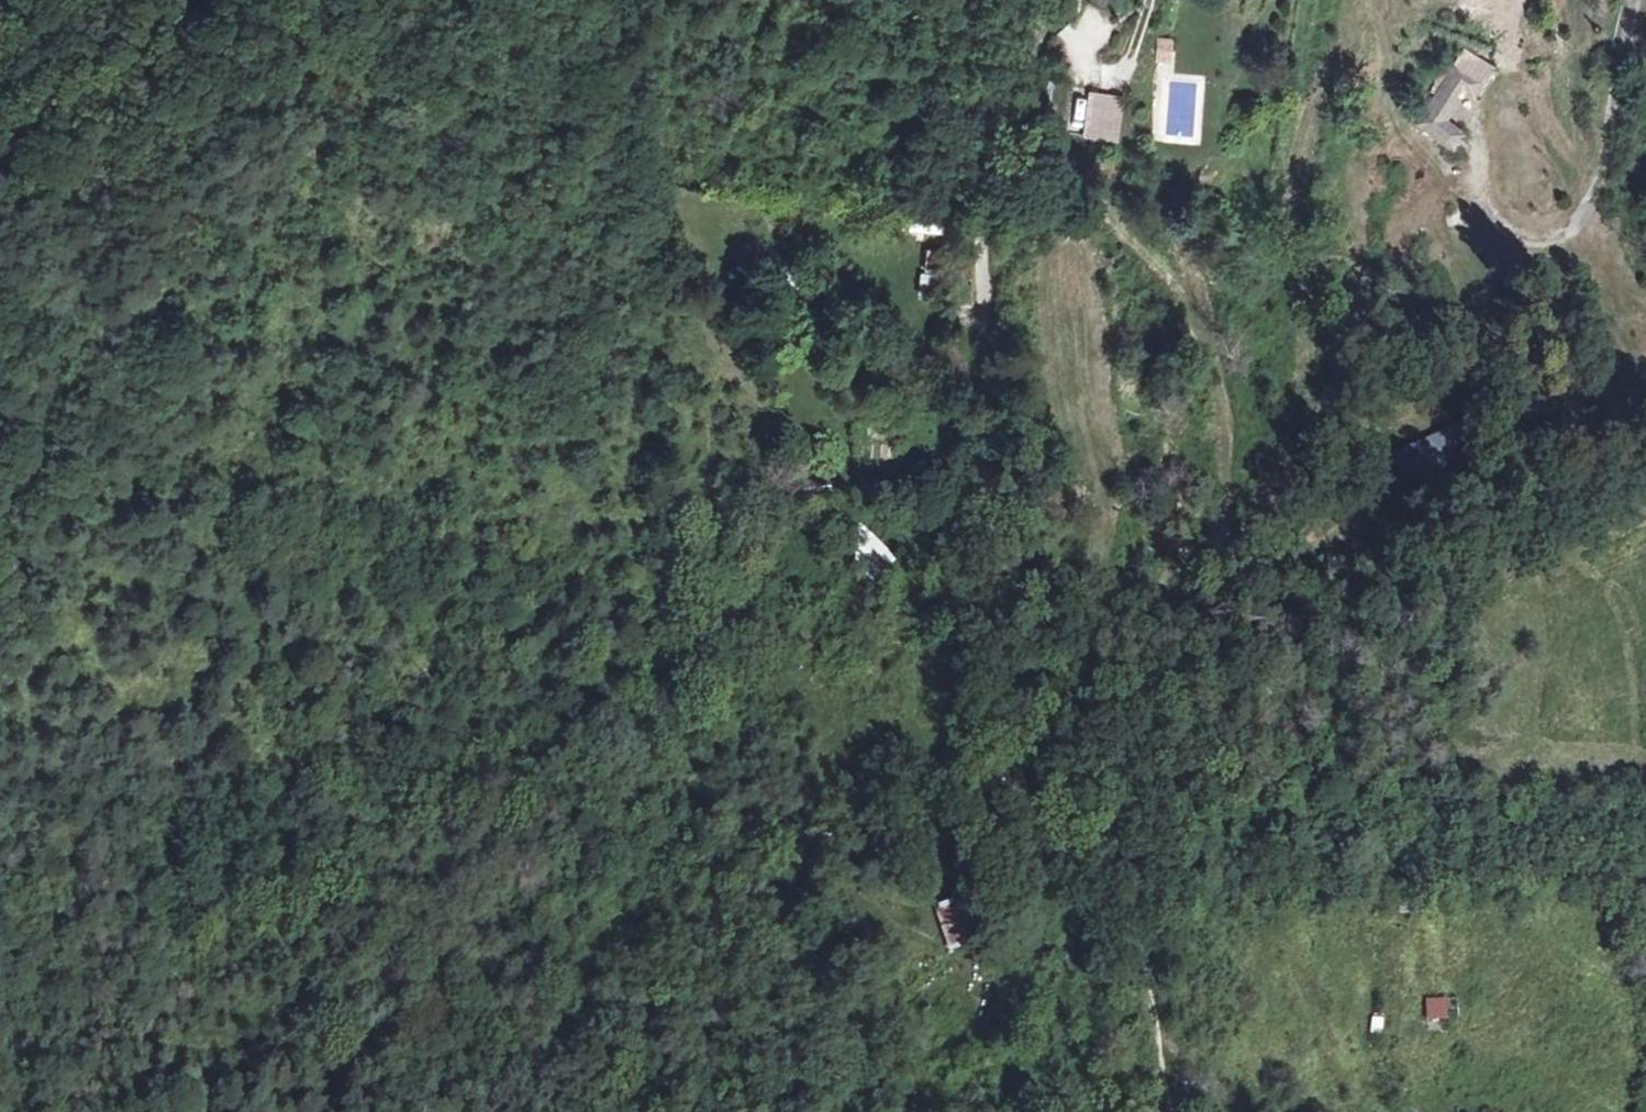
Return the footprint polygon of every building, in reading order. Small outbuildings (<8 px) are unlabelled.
[(1413,126),(1453,154),(1465,137),(1441,120),(1459,94),(1470,102),(1479,89),(1452,71),(1413,126)] [(1117,142),(1121,94),(1084,92),(1080,139),(1117,142)] [(1453,425),(1395,451),(1408,482),(1467,457),(1453,425)] [(856,525),(840,542),(873,574),(889,557),(856,525)] [(936,904),(943,951),(961,949),(954,901),(936,904)] [(1447,998),(1429,998),(1428,1015),(1447,1014),(1447,998)]
